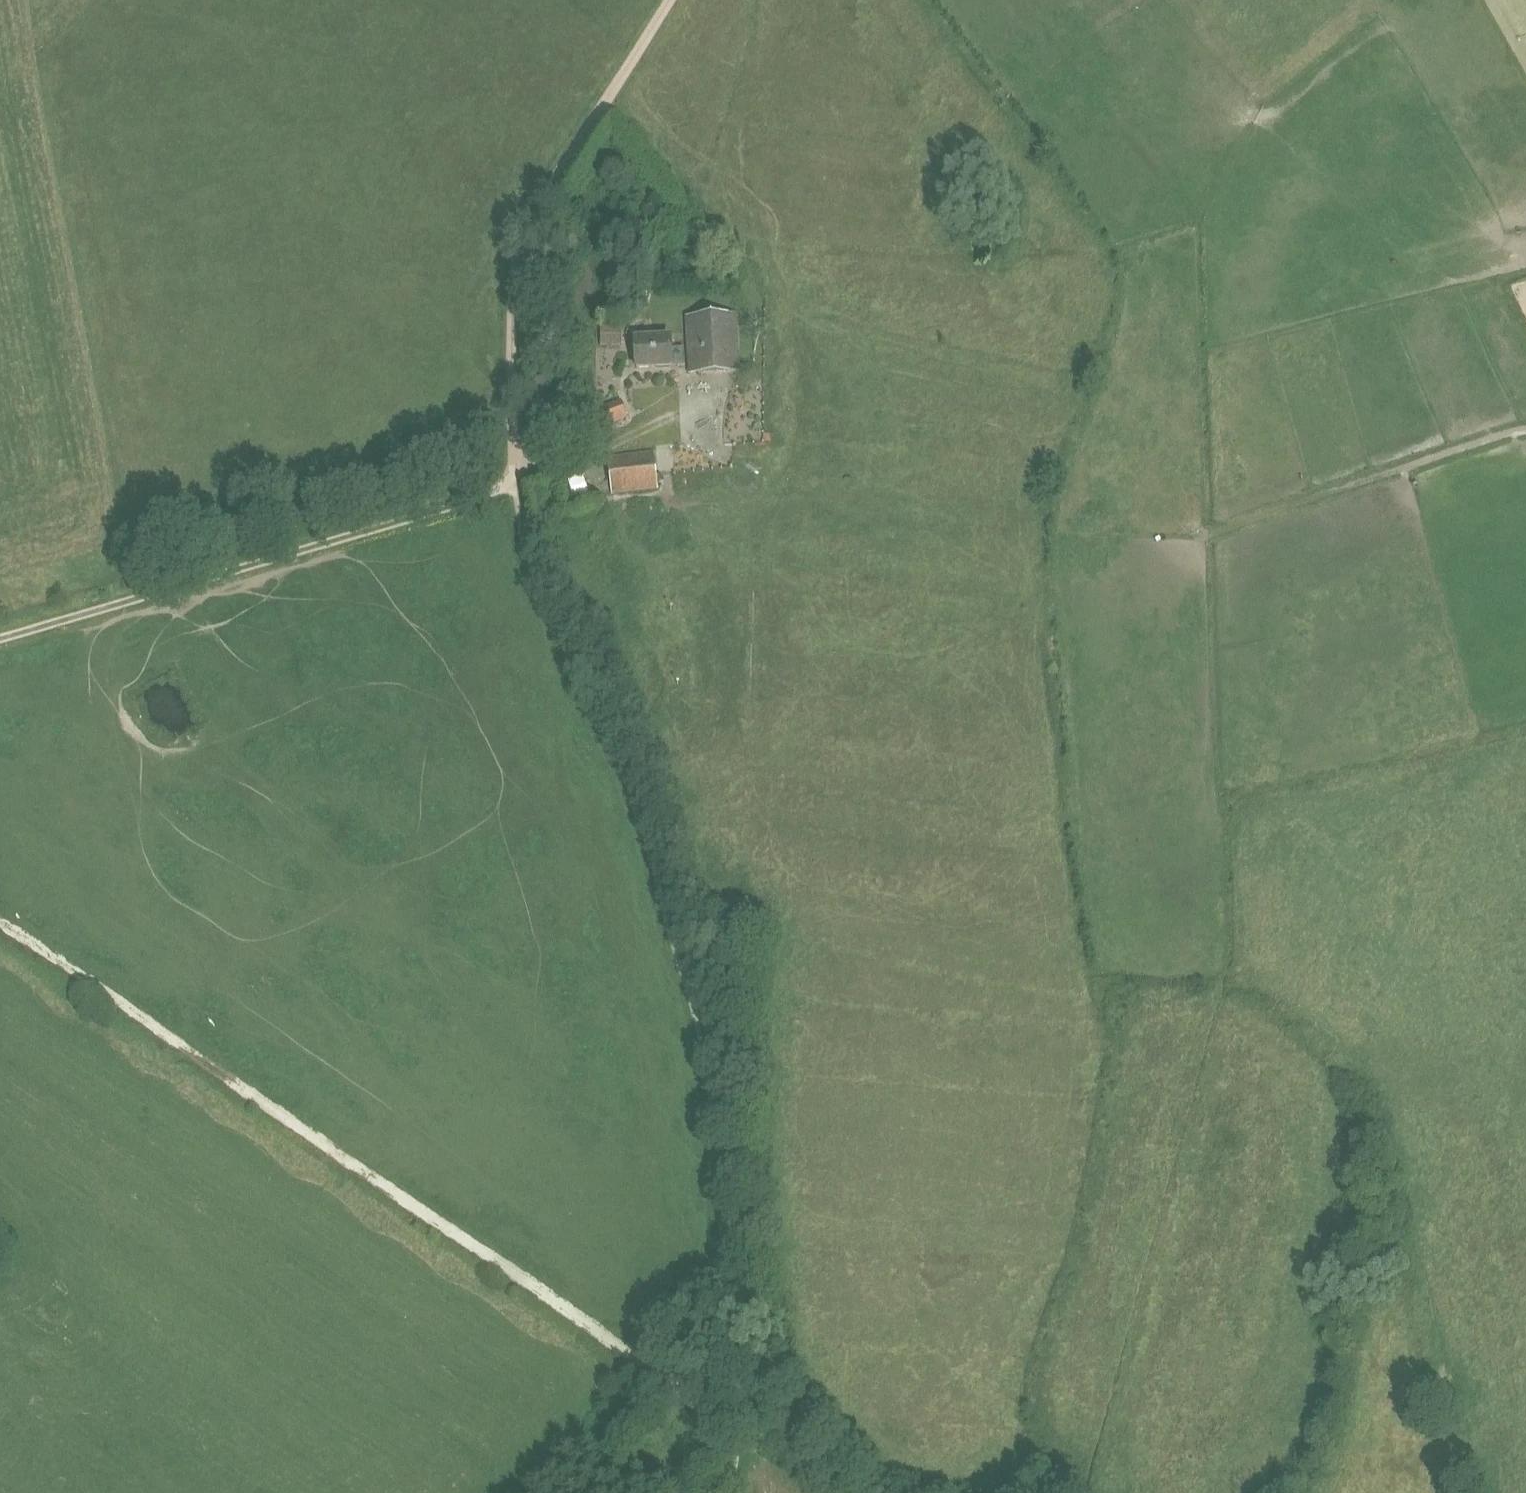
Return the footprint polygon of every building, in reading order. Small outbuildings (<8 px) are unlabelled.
[(692,372),(737,369),(734,319),(689,321),(690,339),(692,365),(692,372)] [(672,369),(684,368),(684,348),(671,349),(671,340),(636,341),(637,370),(637,371),(672,369)] [(597,410),(603,427),(627,418),(621,401),(597,410)] [(612,495),(658,489),(653,453),(608,459),(612,495)]
